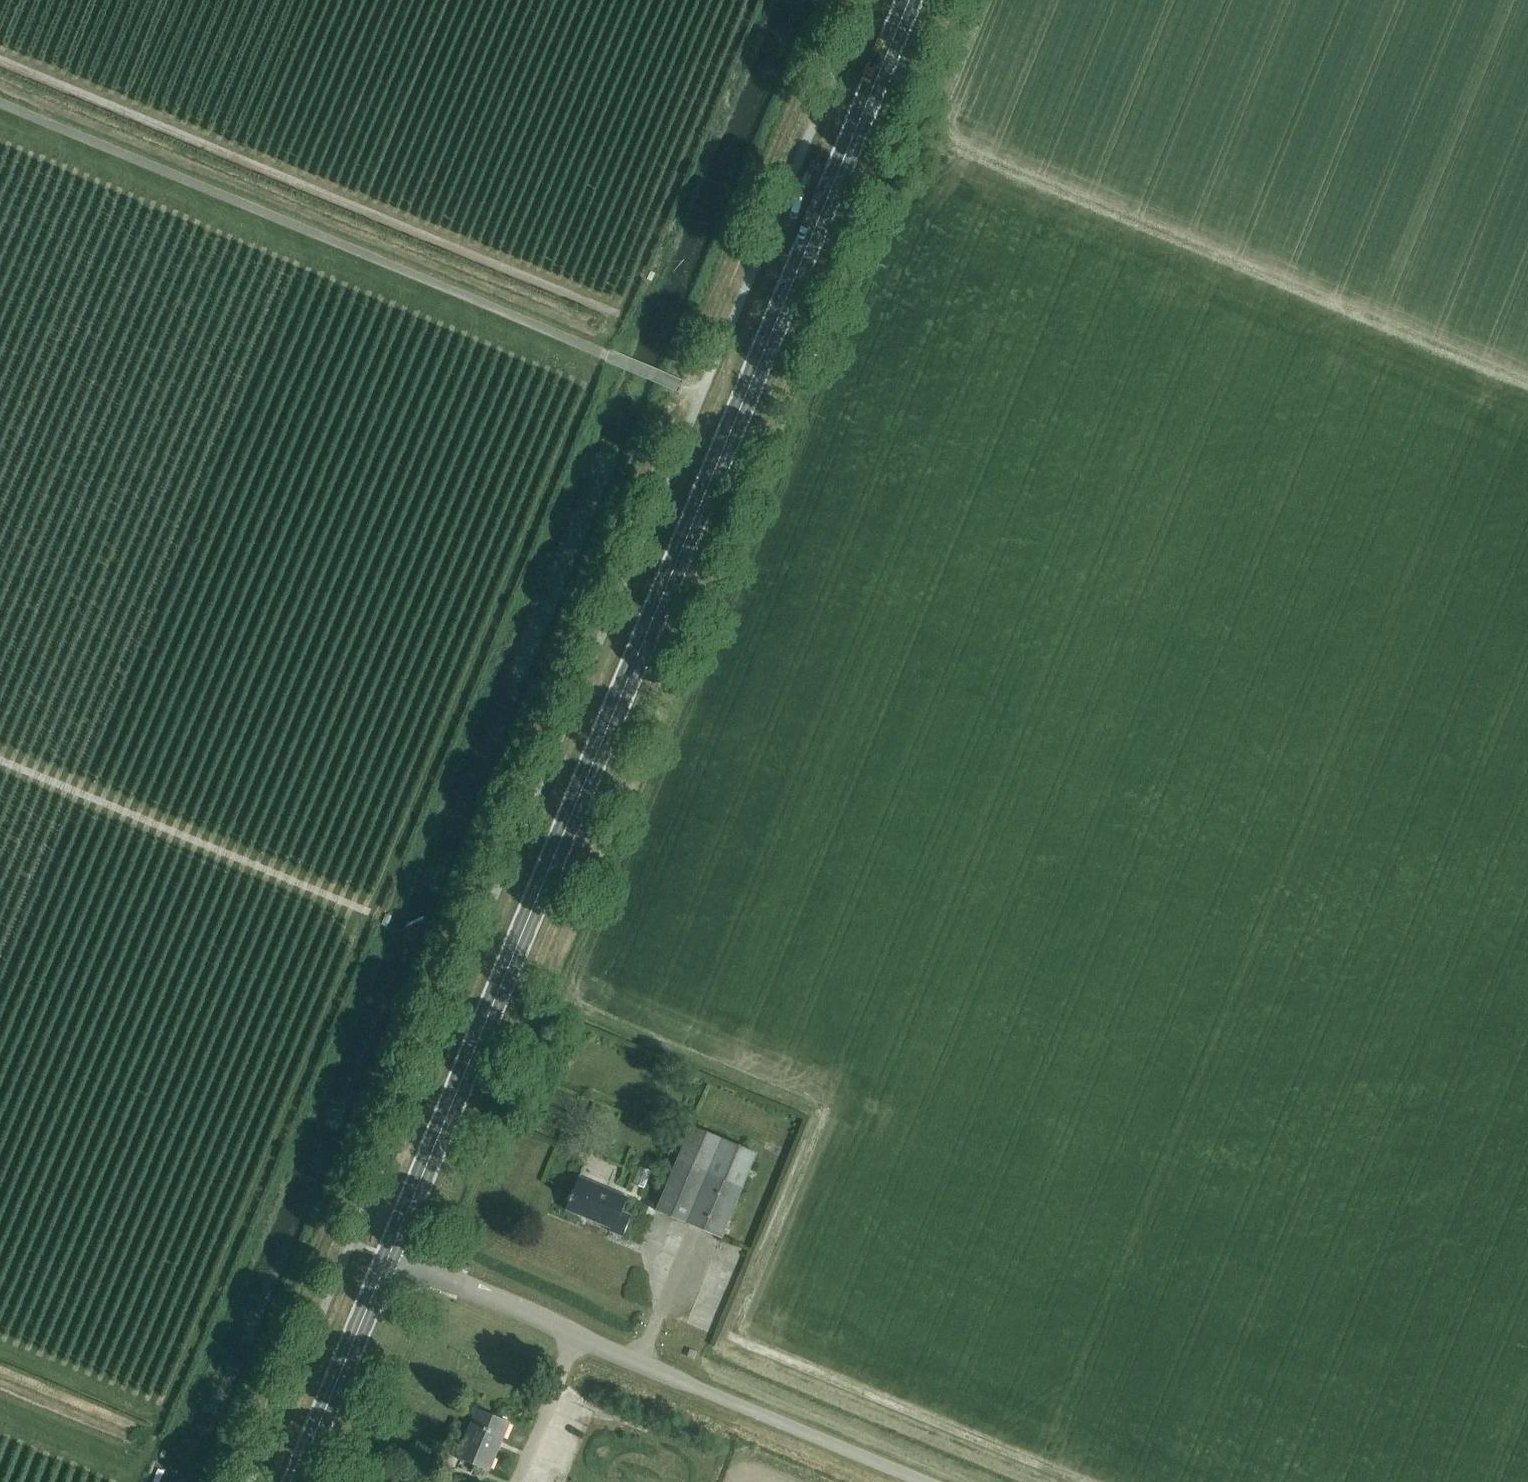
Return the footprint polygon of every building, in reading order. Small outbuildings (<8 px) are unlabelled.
[(721,1238),(756,1153),(690,1126),(655,1211),(721,1238)] [(632,1184),(643,1189),(650,1172),(639,1167),(632,1184)] [(623,1208),(627,1197),(578,1177),(565,1210),(627,1235),(636,1214),(623,1208)] [(489,1471),(509,1422),(476,1409),(456,1457),(489,1471)]
